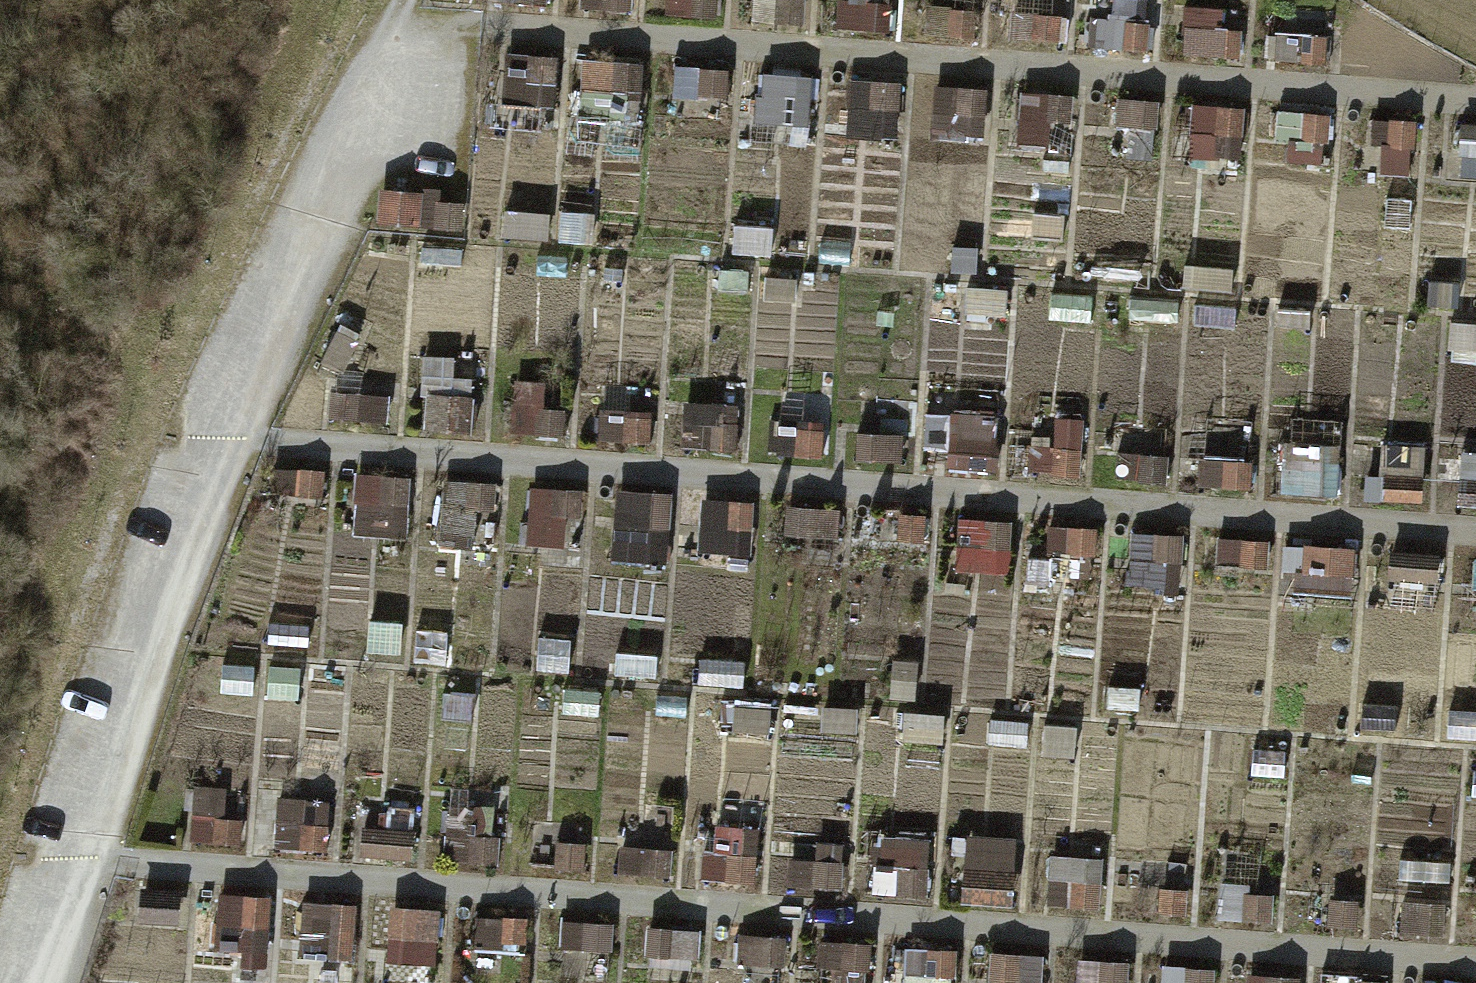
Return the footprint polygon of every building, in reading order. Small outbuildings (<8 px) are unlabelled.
[(579,6),(627,9),(627,0),(579,0),(579,6)] [(666,9),(714,12),(715,0),(666,0),(666,9)] [(759,18),(803,21),(805,0),(760,0),(759,18)] [(881,0),(841,0),(839,26),(883,29),(885,0),(881,0)] [(975,9),(926,7),(925,28),(974,30),(975,9)] [(1060,16),(1011,13),(1010,33),(1059,36),(1060,16)] [(1150,22),(1099,19),(1097,44),(1148,47),(1150,22)] [(1241,29),(1188,25),(1186,52),(1239,56),(1241,29)] [(1324,37),(1278,34),(1277,55),(1322,58),(1324,37)] [(555,57),(507,54),(504,100),(552,104),(555,57)] [(635,65),(586,61),(583,112),(632,115),(635,65)] [(703,71),(679,70),(677,95),(701,97),(703,71)] [(808,79),(759,76),(754,135),(804,138),(808,79)] [(894,83),(849,81),(848,104),(870,105),(869,133),(892,134),(894,83)] [(984,89),(935,86),(932,130),(981,133),(984,89)] [(1075,97),(1023,93),(1019,143),(1046,145),(1048,118),(1073,119),(1075,97)] [(1158,102),(1118,100),(1117,123),(1156,126),(1158,102)] [(1240,107),(1197,104),(1193,151),(1237,155),(1240,107)] [(1327,116),(1277,113),(1274,144),(1325,147),(1327,116)] [(1415,121),(1372,119),(1370,145),(1382,145),(1381,172),(1407,173),(1409,148),(1414,148),(1415,121)] [(1465,124),(1461,171),(1475,172),(1475,125),(1465,124)] [(420,191),(381,188),(378,222),(417,224),(420,191)] [(545,213),(504,210),(502,236),(544,239),(545,213)] [(599,215),(561,213),(560,239),(597,241),(599,215)] [(990,262),(946,259),(944,287),(988,290),(990,262)] [(1239,313),(1204,310),(1202,338),(1237,341),(1239,313)] [(1319,316),(1284,313),(1281,353),(1316,355),(1319,316)] [(1454,322),(1452,356),(1475,358),(1475,324),(1454,322)] [(470,370),(429,367),(424,425),(466,428),(470,370)] [(385,398),(332,394),(330,417),(383,421),(385,398)] [(740,402),(684,398),(680,445),(736,449),(740,402)] [(564,405),(515,401),(513,430),(562,434),(564,405)] [(646,415),(601,413),(599,440),(645,442),(646,415)] [(1080,422),(1057,420),(1053,472),(1077,473),(1080,422)] [(817,425),(780,422),(778,451),(815,454),(817,425)] [(901,436),(857,432),(855,455),(899,458),(901,436)] [(989,441),(961,439),(959,467),(987,469),(989,441)] [(1165,457),(1120,453),(1118,475),(1163,479),(1165,457)] [(1461,454),(1459,503),(1475,504),(1475,454),(1461,454)] [(1253,462),(1201,458),(1199,483),(1251,487),(1253,462)] [(1320,460),(1284,458),(1282,490),(1318,493),(1320,460)] [(327,471),(275,468),(273,494),(325,497),(327,471)] [(408,476),(358,473),(354,537),(404,540),(408,476)] [(1423,478),(1383,475),(1382,497),(1422,500),(1423,478)] [(494,485),(444,482),(441,517),(492,520),(494,485)] [(578,492),(534,489),(531,541),(561,543),(563,512),(576,512),(578,492)] [(670,495),(617,491),(613,557),(666,560),(670,495)] [(750,503),(703,500),(700,544),(747,547),(750,503)] [(836,511),(787,508),(785,535),(834,538),(836,511)] [(924,516),(901,514),(899,537),(922,539),(924,516)] [(1010,524),(960,520),(958,543),(1008,547),(1010,524)] [(1094,529),(1051,527),(1050,551),(1093,552),(1094,529)] [(1179,536),(1131,535),(1131,558),(1179,559),(1179,536)] [(1265,541),(1218,538),(1216,567),(1263,571),(1265,541)] [(1352,550),(1305,547),(1303,569),(1350,572),(1352,550)] [(1440,556),(1390,552),(1389,577),(1438,580),(1440,556)] [(455,635),(416,633),(413,674),(452,677),(455,635)] [(308,636),(281,634),(279,653),(307,655),(308,636)] [(615,659),(593,657),(591,685),(613,686),(615,659)] [(752,672),(706,669),(704,698),(750,701),(752,672)] [(306,679),(273,677),(272,700),(304,702),(306,679)] [(999,687),(965,684),(962,711),(997,714),(999,687)] [(597,701),(564,699),(563,724),(596,726),(597,701)] [(1454,706),(1452,733),(1475,734),(1475,707),(1454,706)] [(951,732),(916,729),(914,754),(949,756),(951,732)] [(1034,738),(995,736),(993,764),(1032,767),(1034,738)] [(221,797),(194,795),(191,839),(237,842),(239,819),(220,818),(221,797)] [(332,803),(280,800),(277,844),(329,847),(332,803)] [(473,805),(448,804),(444,858),(498,862),(499,836),(471,834),(473,805)] [(385,828),(365,827),(364,852),(409,855),(412,808),(386,806),(385,828)] [(718,857),(704,856),(702,877),(752,881),(756,828),(720,826),(718,857)] [(586,844),(559,842),(558,868),(584,870),(586,844)] [(669,850),(621,847),(619,874),(667,877),(669,850)] [(1025,860),(973,856),(971,888),(1023,891),(1025,860)] [(1442,861),(1400,858),(1398,876),(1440,879),(1442,861)] [(850,881),(805,878),(803,905),(848,908),(850,881)] [(931,886),(877,883),(874,913),(929,916),(931,886)] [(178,888),(145,887),(143,919),(176,921),(178,888)] [(269,900),(222,896),(219,935),(266,939),(269,900)] [(1018,899),(971,896),(970,920),(1016,923),(1018,899)] [(1106,902),(1058,899),(1057,922),(1105,925),(1106,902)] [(1359,903),(1332,902),(1331,923),(1357,925),(1359,903)] [(355,907),(308,904),(304,949),(352,952),(355,907)] [(1441,905),(1405,904),(1404,930),(1440,932),(1441,905)] [(1192,907),(1168,905),(1166,933),(1191,934),(1192,907)] [(437,909),(392,906),(389,939),(435,943),(437,909)] [(1279,916),(1253,914),(1252,936),(1278,938),(1279,916)] [(523,919),(479,916),(477,945),(521,948),(523,919)] [(611,925),(562,922),(560,948),(610,951),(611,925)] [(700,930),(647,927),(645,957),(698,961),(700,930)] [(783,939),(739,936),(737,961),(782,964),(783,939)] [(869,944),(820,941),(818,965),(868,968),(869,944)] [(953,951),(926,949),(924,973),(951,975),(953,951)] [(993,952),(990,982),(1016,982),(1016,980),(1037,982),(1039,956),(993,952)] [(1100,964),(1098,982),(1124,982),(1126,965),(1100,964)] [(1165,966),(1164,982),(1215,982),(1216,969),(1165,966)]
